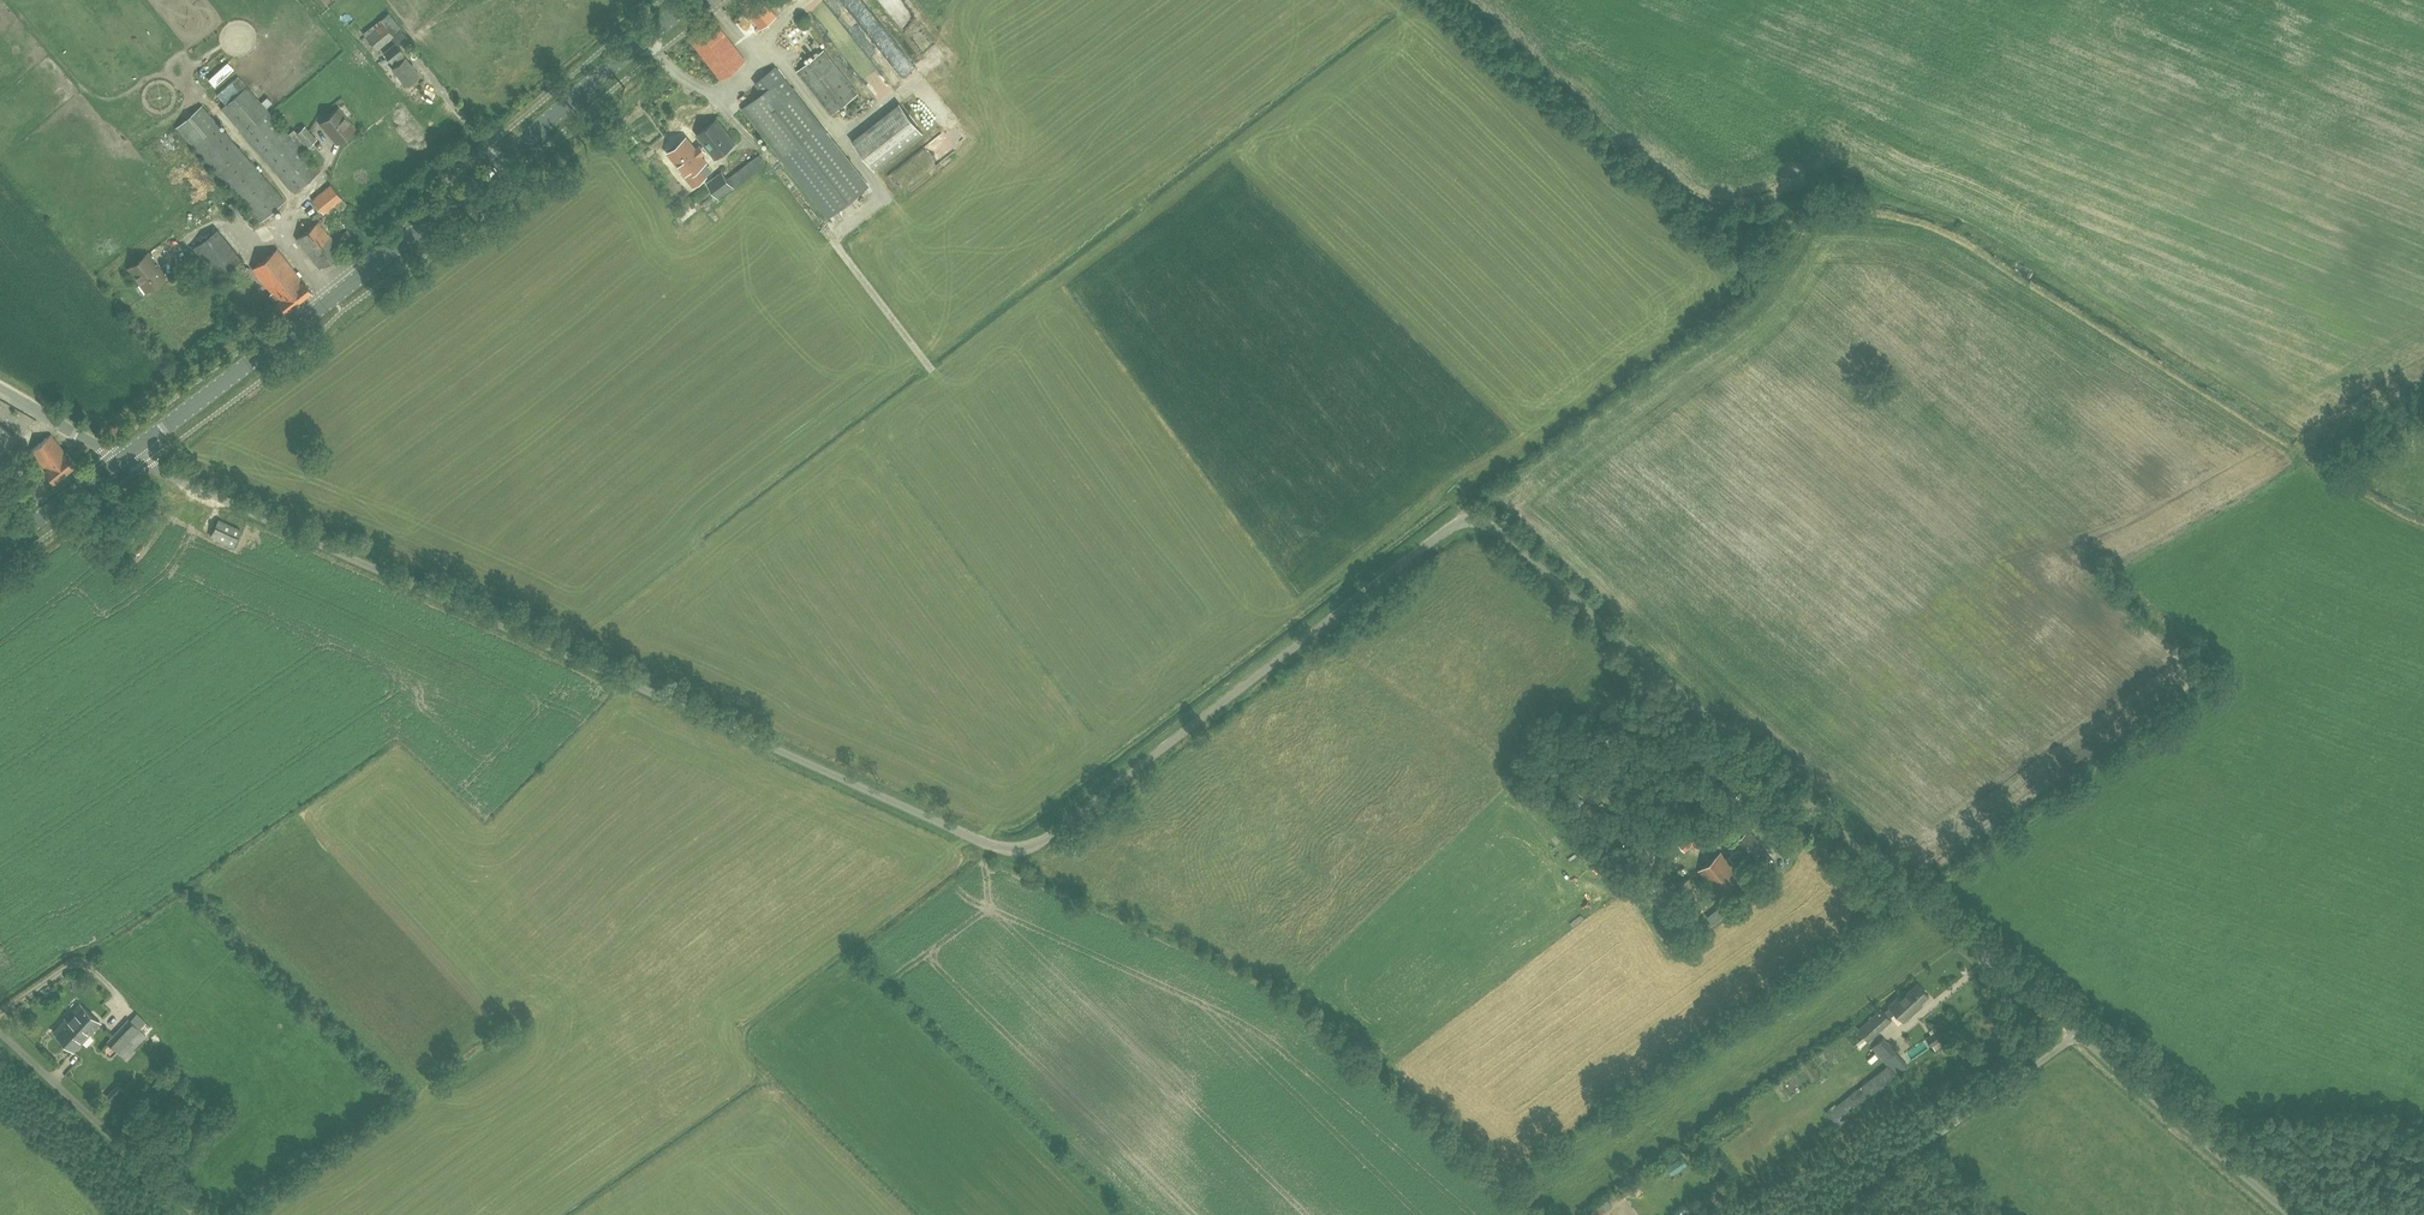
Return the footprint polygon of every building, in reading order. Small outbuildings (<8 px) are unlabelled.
[(764,0),(743,0),(741,2),(762,29),(777,17),(764,0)] [(378,50),(402,29),(388,13),(380,20),(383,23),(366,37),(378,50)] [(746,60),(713,19),(689,37),(721,79),(746,60)] [(849,51),(880,91),(893,81),(861,41),(849,51)] [(392,62),(394,60),(398,64),(393,68),(407,85),(420,75),(402,53),(404,52),(396,43),(384,52),(392,62)] [(858,94),(823,50),(798,70),(832,114),(858,94)] [(743,108),(783,158),(826,213),(866,182),(823,127),(783,76),(775,67),(756,83),(763,92),(743,108)] [(413,86),(422,103),(429,99),(420,82),(413,86)] [(306,134),(300,128),(297,131),(294,128),(288,134),(246,86),(221,107),(295,191),(320,170),(302,150),(312,141),(307,134),(306,134)] [(923,131),(900,103),(852,140),(875,169),(923,131)] [(284,201),(201,106),(176,127),(260,222),(284,201)] [(337,143),(355,128),(345,116),(343,118),(337,111),(339,109),(339,108),(321,123),(321,124),(322,123),(337,142),(337,143)] [(716,157),(735,142),(717,119),(698,134),(716,157)] [(307,134),(310,131),(304,125),(300,128),(306,134),(307,134)] [(316,138),(310,131),(307,134),(312,141),(316,138)] [(687,137),(677,145),(676,143),(669,149),(670,150),(668,152),(683,171),(683,172),(694,186),(706,176),(699,167),(706,161),(701,155),(703,153),(698,147),(696,149),(687,137)] [(760,154),(727,178),(722,171),(706,183),(718,198),(733,186),(734,187),(767,162),(760,154)] [(342,198),(330,184),(312,199),(324,213),(342,198)] [(341,250),(319,221),(296,238),(319,267),(341,250)] [(241,260),(217,229),(187,253),(211,283),(241,260)] [(277,248),(252,268),(272,293),(270,294),(276,302),(273,305),(282,315),(312,291),(303,281),(277,248)] [(150,288),(167,275),(167,274),(165,276),(148,254),(150,252),(129,267),(141,283),(144,281),(150,288)] [(0,424),(0,453),(14,438),(0,424)] [(47,486),(79,463),(55,430),(33,446),(47,465),(37,473),(47,486)] [(241,529),(219,519),(211,536),(233,546),(241,529)] [(1616,828),(1610,823),(1602,835),(1608,839),(1616,828)] [(1705,834),(1697,824),(1657,856),(1664,864),(1683,849),(1684,851),(1705,834)] [(1757,867),(1771,856),(1749,829),(1736,840),(1757,867)] [(1668,843),(1661,834),(1644,848),(1651,857),(1668,843)] [(1741,878),(1720,852),(1698,870),(1719,895),(1741,878)] [(83,990),(82,979),(71,980),(72,990),(83,990)] [(1928,994),(1918,983),(1904,995),(1902,993),(1890,1004),(1892,1007),(1885,1013),(1881,1008),(1859,1028),(1869,1040),(1891,1020),(1888,1016),(1895,1010),(1904,1020),(1917,1009),(1915,1007),(1928,994)] [(81,1004),(54,1032),(59,1038),(73,1050),(100,1022),(96,1018),(81,1004)] [(117,1032),(135,1048),(146,1036),(139,1029),(145,1023),(136,1016),(130,1021),(129,1019),(117,1032)] [(1943,1037),(1938,1029),(1926,1037),(1932,1045),(1943,1037)] [(135,1048),(117,1032),(107,1042),(125,1059),(135,1048)] [(1860,1048),(1868,1040),(1864,1036),(1856,1043),(1860,1048)] [(1882,1040),(1873,1048),(1897,1074),(1908,1064),(1896,1052),(1894,1053),(1882,1040)] [(1722,1196),(1716,1188),(1699,1201),(1697,1197),(1690,1202),(1699,1213),(1722,1196)]
